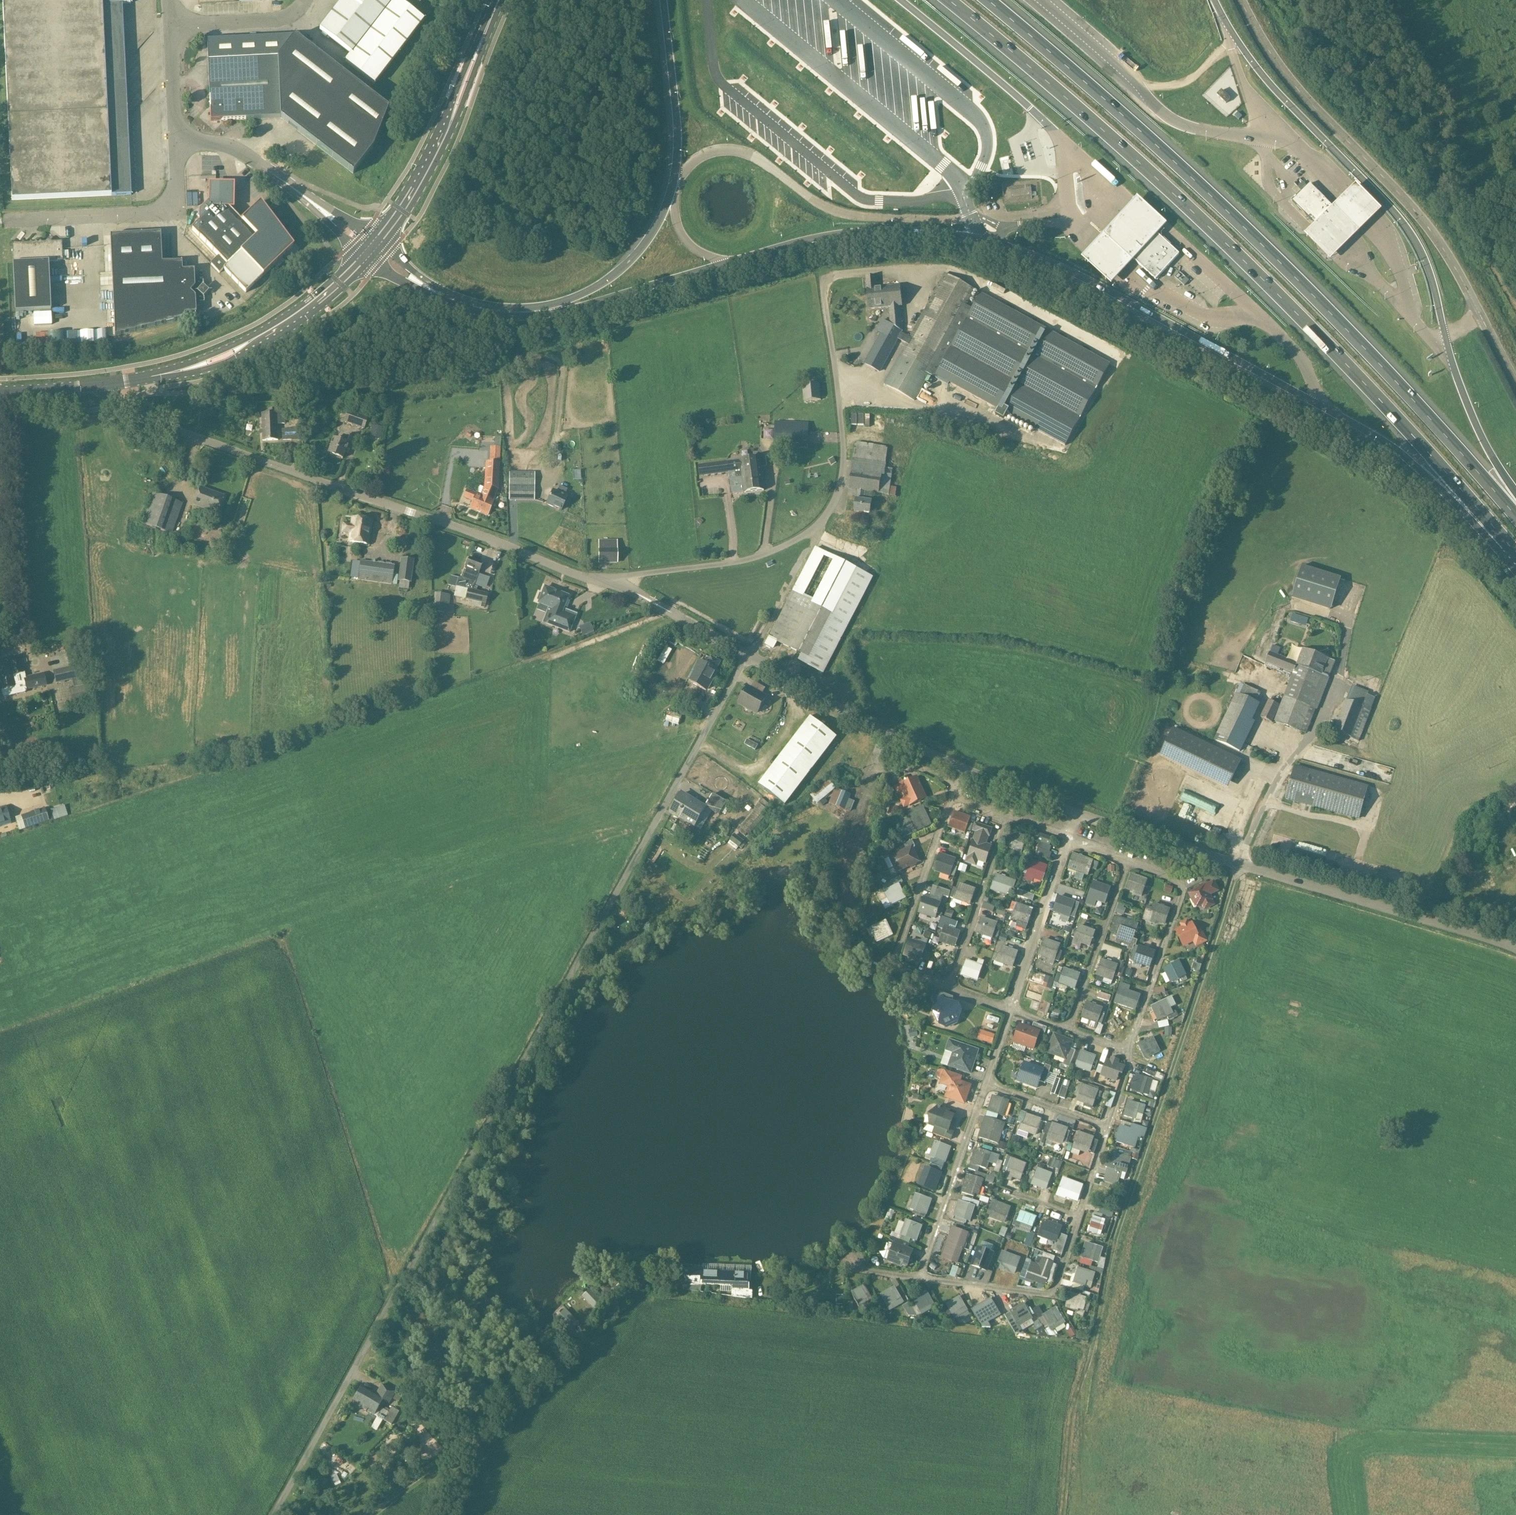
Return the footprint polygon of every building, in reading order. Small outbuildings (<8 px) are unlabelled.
[(12,201),(131,195),(123,4),(131,4),(131,0),(3,0),(12,201)] [(319,29),(351,54),(345,62),(374,84),(424,21),(413,12),(397,0),(342,0),(319,29)] [(207,40),(211,121),(238,120),(258,119),(281,118),(315,144),(354,174),(374,148),(388,109),(295,37),(207,40)] [(1226,103),(1230,99),(1222,91),(1217,95),(1226,103)] [(199,222),(199,236),(227,266),(224,269),(246,293),(294,247),(261,202),(241,221),(229,208),(229,206),(232,204),(234,205),(234,188),(232,188),(230,186),(230,184),(215,184),(213,183),(213,186),(211,188),(209,188),(209,204),(211,204),(213,206),(213,208),(199,222)] [(1333,207),(1310,184),(1307,186),(1292,201),(1304,214),(1308,210),(1320,223),(1334,208),(1333,207)] [(1335,206),(1304,235),(1329,261),(1358,232),(1360,231),(1381,211),(1356,185),(1335,206)] [(1014,197),(1030,195),(1029,190),(1028,191),(1027,186),(1013,189),(1014,197)] [(198,204),(198,194),(188,193),(188,204),(198,204)] [(1135,198),(1079,258),(1109,286),(1133,260),(1157,234),(1165,226),(1135,198)] [(161,233),(110,235),(111,246),(115,336),(185,319),(185,313),(195,312),(195,307),(200,307),(200,302),(205,302),(204,298),(204,297),(209,291),(203,286),(204,285),(204,281),(199,281),(198,276),(193,276),(193,271),(183,272),(182,262),(162,263),(161,233)] [(1133,260),(1157,282),(1181,256),(1157,234),(1133,260)] [(62,241),(12,244),(13,263),(15,312),(51,310),(49,262),(63,262),(62,250),(62,241)] [(883,388),(913,405),(932,370),(937,373),(937,375),(1003,411),(1000,416),(1027,431),(1053,446),(1056,440),(1066,445),(1110,363),(1089,351),(1091,349),(1084,345),(1082,348),(1065,338),(1066,336),(1060,332),(1058,335),(1040,324),(1041,322),(1033,317),(1031,320),(1013,310),(1014,307),(1006,303),(1004,305),(981,293),(972,310),(966,307),(975,290),(945,273),(911,336),(903,331),(900,306),(902,306),(900,285),(876,288),(875,276),(866,277),(870,309),(889,307),(891,324),(882,320),(843,391),(864,402),(899,337),(908,341),(883,388)] [(821,400),(820,383),(803,385),(805,401),(821,400)] [(1441,424),(1446,418),(1430,404),(1424,410),(1441,424)] [(261,414),(263,441),(278,440),(277,425),(286,424),(285,413),(276,414),(275,409),(270,409),(270,414),(261,414)] [(368,418),(348,411),(344,422),(364,430),(368,418)] [(370,435),(380,437),(382,427),(372,425),(370,435)] [(775,425),(774,446),(808,448),(809,427),(775,425)] [(764,430),(765,439),(775,439),(774,430),(764,430)] [(292,443),(292,431),(282,431),(282,443),(292,443)] [(328,454),(343,459),(345,453),(348,454),(353,438),(346,435),(343,442),(334,439),(328,454)] [(501,461),(501,446),(491,446),(490,461),(501,461)] [(744,493),(764,490),(761,468),(768,467),(767,458),(760,459),(760,458),(735,461),(737,478),(742,478),(744,493)] [(509,501),(535,502),(535,473),(514,473),(514,461),(507,461),(507,474),(510,474),(509,501)] [(700,477),(730,473),(729,462),(699,465),(700,477)] [(494,502),(493,501),(498,490),(499,463),(486,463),(485,486),(481,495),(467,490),(464,498),(473,502),(470,508),(488,515),(494,502)] [(882,475),(852,471),(849,489),(848,495),(857,497),(857,499),(855,512),(870,514),(872,502),(864,501),(865,491),(873,493),(879,493),(882,475)] [(562,511),(568,498),(565,497),(568,490),(560,486),(557,493),(553,491),(546,505),(556,509),(557,508),(562,511)] [(201,488),(195,505),(218,513),(224,496),(201,488)] [(873,493),(865,491),(864,501),(872,502),(873,493)] [(153,494),(143,524),(171,534),(182,504),(153,494)] [(350,542),(368,545),(371,521),(353,518),(352,524),(343,523),(342,534),(351,535),(350,542)] [(598,544),(598,565),(616,565),(616,544),(598,544)] [(872,577),(817,549),(814,554),(812,554),(788,596),(766,644),(773,648),(777,641),(802,654),(799,661),(823,674),(872,577)] [(479,572),(479,573),(483,563),(469,558),(461,580),(459,579),(456,587),(468,590),(466,600),(486,605),(488,594),(472,590),(479,572)] [(401,559),(398,582),(400,582),(399,589),(409,591),(410,583),(411,583),(415,560),(401,559)] [(361,562),(358,580),(391,585),(394,567),(361,562)] [(1293,598),(1336,609),(1344,576),(1301,566),(1293,598)] [(546,624),(569,633),(575,617),(562,612),(568,597),(545,588),(542,595),(540,594),(537,601),(539,601),(539,604),(552,609),(546,624)] [(435,594),(433,612),(448,614),(450,595),(435,594)] [(1290,622),(1306,627),(1309,618),(1293,613),(1290,622)] [(590,623),(579,628),(583,637),(594,633),(590,623)] [(664,663),(672,649),(667,646),(659,660),(664,663)] [(1333,662),(1304,651),(1291,684),(1320,695),(1333,662)] [(24,673),(20,656),(9,658),(10,664),(0,666),(0,690),(16,687),(13,675),(24,673)] [(708,666),(701,663),(690,682),(706,691),(717,671),(716,671),(720,664),(712,659),(708,666)] [(74,667),(53,671),(56,684),(77,680),(74,667)] [(27,691),(48,686),(45,673),(24,678),(27,691)] [(1320,695),(1291,684),(1277,721),(1306,732),(1320,695)] [(89,685),(70,690),(71,696),(90,692),(89,685)] [(1243,685),(1216,739),(1236,750),(1259,705),(1255,703),(1260,693),(1243,685)] [(1369,694),(1370,691),(1353,685),(1336,731),(1361,740),(1376,697),(1369,694)] [(766,698),(748,688),(739,703),(757,713),(766,698)] [(91,695),(72,699),(74,706),(92,701),(91,695)] [(821,716),(815,711),(812,716),(818,720),(821,716)] [(811,717),(759,785),(785,805),(837,737),(811,717)] [(1241,762),(1174,730),(1164,750),(1231,782),(1241,762)] [(1368,788),(1295,767),(1286,799),(1359,819),(1368,788)] [(926,799),(916,778),(893,788),(896,796),(903,793),(906,799),(900,802),(903,810),(926,799)] [(830,783),(814,797),(817,800),(833,787),(830,783)] [(844,793),(838,807),(845,809),(850,796),(844,793)] [(691,800),(682,794),(671,813),(695,827),(704,811),(689,802),(691,800)] [(727,802),(714,794),(706,807),(719,815),(727,802)] [(11,824),(6,806),(0,808),(0,827),(11,824)] [(45,808),(21,817),(25,829),(68,815),(65,806),(47,812),(45,808)] [(897,825),(904,839),(932,827),(923,806),(904,814),(907,821),(897,825)] [(970,818),(954,813),(949,827),(958,830),(959,828),(966,831),(968,825),(970,818)] [(992,829),(975,823),(972,831),(978,833),(988,836),(989,837),(992,829)] [(974,842),(967,862),(976,865),(978,860),(985,862),(991,847),(985,845),(988,836),(978,833),(975,842),(974,842)] [(1027,838),(1011,833),(1006,847),(1014,850),(1014,853),(1012,859),(1019,862),(1021,856),(1021,855),(1022,853),(1023,851),(1027,838)] [(1053,839),(1036,833),(1033,840),(1040,843),(1050,846),(1053,839)] [(739,850),(745,841),(735,834),(729,843),(739,850)] [(1050,846),(1040,843),(1038,849),(1042,850),(1050,853),(1052,847),(1050,846)] [(655,846),(648,860),(656,864),(663,849),(655,846)] [(912,848),(899,854),(891,858),(897,872),(919,862),(912,848)] [(1050,853),(1042,850),(1040,856),(1050,859),(1050,853)] [(955,861),(939,855),(934,870),(943,873),(944,871),(951,873),(955,861)] [(1090,860),(1074,855),(1069,869),(1084,875),(1085,873),(1088,865),(1090,860)] [(1048,867),(1032,862),(1030,868),(1026,867),(1024,873),(1028,874),(1026,878),(1025,878),(1026,879),(1026,880),(1033,882),(1034,879),(1042,882),(1048,867)] [(1147,881),(1131,875),(1126,890),(1135,893),(1134,894),(1142,897),(1143,892),(1146,886),(1147,881)] [(1016,882),(996,876),(991,890),(1000,893),(1001,891),(1008,893),(1010,888),(1013,890),(1016,882)] [(900,878),(892,882),(894,887),(899,885),(902,883),(900,878)] [(892,882),(884,886),(886,891),(894,887),(892,882)] [(1214,882),(1190,894),(1192,900),(1195,899),(1199,907),(1202,905),(1212,901),(1209,896),(1218,892),(1214,882)] [(1110,889),(1094,884),(1090,896),(1087,904),(1094,907),(1096,901),(1105,904),(1110,889)] [(899,885),(894,887),(886,891),(890,899),(882,903),(885,909),(906,899),(899,885)] [(975,890),(960,885),(958,890),(955,897),(956,897),(955,899),(970,905),(975,890)] [(1167,886),(1165,892),(1172,894),(1174,888),(1167,886)] [(951,892),(935,887),(933,892),(943,896),(949,898),(951,892)] [(943,896),(933,892),(930,900),(940,904),(943,896)] [(1035,896),(1023,892),(1022,897),(1033,901),(1035,896)] [(1079,904),(1059,897),(1054,912),(1062,915),(1060,921),(1068,923),(1070,917),(1075,918),(1079,904)] [(930,900),(925,898),(919,913),(928,916),(935,918),(936,916),(939,909),(940,904),(930,900)] [(1212,901),(1202,905),(1205,910),(1214,906),(1212,901)] [(984,902),(982,908),(993,913),(996,907),(984,902)] [(1033,910),(1013,903),(1010,911),(1014,912),(1012,917),(1007,915),(1005,920),(1018,925),(1017,928),(1026,931),(1033,910)] [(1117,913),(1125,916),(1128,906),(1120,904),(1117,913)] [(1170,910),(1154,905),(1152,910),(1150,917),(1149,919),(1165,925),(1170,910)] [(999,907),(997,914),(1005,916),(1007,910),(999,907)] [(1147,908),(1144,918),(1149,919),(1150,917),(1152,910),(1147,908)] [(952,919),(954,913),(948,910),(945,916),(952,919)] [(997,924),(981,918),(976,933),(985,936),(986,934),(993,936),(997,924)] [(1138,925),(1117,918),(1112,932),(1119,935),(1117,942),(1129,946),(1128,949),(1129,950),(1133,951),(1135,946),(1137,941),(1133,940),(1138,925)] [(878,925),(873,928),(880,942),(893,936),(886,922),(878,925)] [(1192,925),(1177,932),(1180,938),(1182,937),(1186,945),(1199,939),(1192,925)] [(1095,932),(1079,926),(1077,934),(1075,938),(1075,939),(1082,941),(1081,944),(1090,947),(1095,932)] [(960,933),(945,927),(940,940),(948,942),(947,944),(955,947),(960,933)] [(1060,946),(1044,940),(1039,955),(1047,958),(1045,962),(1053,965),(1055,961),(1058,951),(1060,946)] [(921,945),(910,941),(905,956),(913,959),(914,956),(921,959),(925,946),(921,945)] [(1135,946),(1133,951),(1132,954),(1137,955),(1135,960),(1135,962),(1150,967),(1155,953),(1135,946)] [(1018,953),(1002,947),(998,960),(1005,962),(1004,965),(1013,967),(1018,953)] [(978,965),(967,961),(961,976),(970,979),(971,976),(978,979),(982,967),(978,965)] [(1118,966),(1102,961),(1097,975),(1105,978),(1103,982),(1111,985),(1118,966)] [(1179,962),(1164,970),(1166,974),(1168,973),(1173,983),(1180,979),(1186,976),(1179,962)] [(1080,975),(1064,969),(1060,981),(1067,984),(1066,986),(1075,989),(1080,975)] [(1040,972),(1035,980),(1050,989),(1055,980),(1040,972)] [(1045,988),(1029,983),(1024,998),(1032,1001),(1030,1008),(1038,1011),(1041,1000),(1045,988)] [(1130,987),(1121,984),(1114,1003),(1136,1011),(1141,995),(1129,991),(1130,987)] [(954,997),(936,991),(933,998),(938,1000),(939,998),(951,1003),(954,997)] [(1111,996),(1099,992),(1097,998),(1109,1002),(1111,996)] [(951,1003),(939,998),(938,1000),(934,1012),(939,1014),(942,1019),(940,1025),(947,1027),(957,1023),(961,1011),(959,1006),(951,1003)] [(1172,998),(1151,1007),(1153,1012),(1155,1011),(1160,1020),(1167,1017),(1172,1015),(1173,1014),(1170,1008),(1175,1006),(1172,998)] [(1041,1000),(1038,1011),(1044,1013),(1048,1003),(1041,1000)] [(1103,1009),(1087,1003),(1082,1018),(1097,1023),(1098,1021),(1101,1014),(1103,1009)] [(1047,1028),(1034,1023),(1032,1030),(1039,1032),(1039,1035),(1044,1037),(1047,1028)] [(1032,1030),(1020,1026),(1018,1032),(1017,1031),(1014,1033),(1013,1036),(1014,1038),(1016,1039),(1015,1042),(1015,1043),(1013,1048),(1024,1052),(1026,1047),(1033,1049),(1039,1035),(1039,1032),(1032,1030)] [(994,1035),(980,1031),(977,1040),(991,1044),(994,1035)] [(1073,1042),(1054,1035),(1047,1053),(1065,1060),(1066,1060),(1070,1049),(1073,1042)] [(1153,1038),(1140,1044),(1147,1058),(1160,1052),(1153,1038)] [(978,1051),(950,1041),(947,1050),(958,1054),(956,1062),(973,1068),(973,1067),(972,1067),(973,1063),(974,1063),(978,1051)] [(1070,1049),(1066,1060),(1065,1060),(1063,1065),(1069,1068),(1076,1051),(1070,1049)] [(1096,1057),(1081,1052),(1077,1064),(1083,1066),(1083,1068),(1091,1071),(1092,1068),(1094,1061),(1096,1057)] [(1112,1059),(1110,1062),(1107,1061),(1101,1075),(1116,1081),(1119,1074),(1122,1075),(1125,1067),(1118,1065),(1119,1061),(1112,1059)] [(973,1068),(956,1062),(954,1068),(970,1074),(973,1068)] [(1043,1071),(1024,1064),(1018,1081),(1037,1088),(1040,1082),(1043,1071)] [(1043,1071),(1040,1082),(1045,1084),(1051,1067),(1046,1065),(1043,1071)] [(1156,1073),(1146,1068),(1143,1073),(1154,1078),(1156,1073)] [(962,1077),(945,1071),(942,1079),(952,1082),(953,1080),(960,1083),(962,1077)] [(1047,1082),(1055,1084),(1057,1077),(1049,1075),(1047,1082)] [(1152,1081),(1137,1076),(1132,1090),(1143,1093),(1145,1088),(1150,1089),(1152,1081)] [(960,1083),(953,1080),(952,1082),(947,1097),(964,1103),(970,1086),(960,1083)] [(1071,1082),(1065,1080),(1059,1097),(1065,1099),(1071,1082)] [(1098,1091),(1083,1086),(1079,1098),(1086,1100),(1085,1102),(1093,1105),(1096,1096),(1098,1091)] [(1111,1092),(1106,1106),(1111,1108),(1116,1094),(1111,1092)] [(1008,1101),(993,1097),(989,1111),(1001,1115),(1003,1109),(1005,1109),(1008,1101)] [(1143,1106),(1129,1102),(1127,1109),(1129,1110),(1127,1117),(1135,1119),(1137,1113),(1141,1114),(1143,1106)] [(955,1113),(941,1108),(942,1108),(939,1107),(938,1107),(930,1116),(930,1124),(936,1126),(949,1131),(949,1130),(955,1113)] [(1021,1111),(1017,1123),(1021,1124),(1023,1125),(1027,1115),(1027,1113),(1021,1111)] [(1027,1115),(1023,1125),(1021,1124),(1020,1129),(1037,1135),(1041,1120),(1027,1115)] [(1047,1122),(1043,1134),(1049,1136),(1053,1124),(1047,1122)] [(994,1126),(985,1123),(980,1138),(992,1141),(994,1135),(997,1135),(999,1127),(994,1126)] [(1067,1129),(1053,1124),(1049,1136),(1055,1138),(1055,1141),(1063,1144),(1063,1142),(1067,1131),(1067,1129)] [(1147,1129),(1132,1125),(1131,1130),(1139,1133),(1138,1135),(1145,1137),(1147,1129)] [(949,1131),(936,1126),(933,1134),(950,1140),(953,1132),(949,1130),(949,1131)] [(1131,1130),(1121,1127),(1119,1134),(1117,1133),(1116,1136),(1117,1137),(1116,1142),(1135,1148),(1138,1135),(1139,1133),(1131,1130)] [(1093,1138),(1079,1133),(1075,1145),(1074,1145),(1074,1147),(1081,1150),(1088,1152),(1093,1139),(1093,1138)] [(1098,1141),(1093,1139),(1088,1152),(1094,1154),(1098,1141)] [(950,1148),(936,1142),(933,1150),(936,1151),(933,1158),(945,1162),(950,1148)] [(1081,1150),(1074,1147),(1071,1153),(1079,1155),(1081,1150)] [(999,1156),(976,1148),(971,1164),(986,1169),(988,1162),(996,1165),(999,1156)] [(1131,1159),(1113,1153),(1111,1159),(1108,1159),(1106,1167),(1108,1168),(1108,1171),(1120,1175),(1119,1178),(1124,1180),(1131,1159)] [(1047,1165),(1059,1170),(1063,1162),(1051,1156),(1047,1165)] [(1026,1165),(1012,1159),(1007,1171),(1014,1174),(1013,1176),(1021,1179),(1026,1165)] [(943,1168),(932,1164),(930,1169),(941,1173),(943,1168)] [(930,1169),(927,1168),(924,1176),(926,1177),(924,1184),(926,1184),(936,1188),(941,1173),(930,1169)] [(1052,1174),(1037,1169),(1036,1172),(1033,1181),(1040,1183),(1039,1186),(1047,1189),(1052,1174)] [(987,1175),(976,1171),(974,1177),(982,1179),(982,1180),(985,1180),(987,1175)] [(1120,1175),(1108,1171),(1104,1181),(1117,1185),(1119,1178),(1120,1175)] [(974,1177),(968,1175),(963,1190),(975,1194),(978,1194),(982,1180),(982,1179),(974,1177)] [(995,1177),(987,1175),(985,1180),(993,1183),(995,1177)] [(1081,1185),(1063,1179),(1057,1195),(1064,1198),(1065,1196),(1078,1200),(1083,1186),(1085,1181),(1083,1180),(1081,1185)] [(931,1200),(917,1195),(914,1202),(917,1203),(914,1210),(921,1213),(926,1214),(931,1200)] [(980,1202),(963,1196),(961,1202),(974,1206),(978,1207),(980,1202)] [(961,1202),(959,1201),(954,1219),(966,1223),(969,1213),(971,1214),(974,1206),(961,1202)] [(1010,1208),(996,1202),(991,1214),(998,1216),(997,1219),(1005,1222),(1010,1208)] [(1036,1217),(1021,1212),(1020,1215),(1017,1214),(1013,1225),(1030,1231),(1036,1217)] [(1101,1219),(1094,1217),(1092,1224),(1094,1225),(1092,1232),(1100,1235),(1105,1220),(1101,1219)] [(1062,1227),(1044,1220),(1038,1237),(1048,1240),(1049,1239),(1056,1241),(1060,1233),(1062,1227)] [(922,1226),(907,1221),(905,1229),(907,1229),(904,1236),(906,1237),(910,1238),(916,1240),(922,1226)] [(967,1233),(953,1227),(947,1242),(962,1247),(967,1233)] [(1068,1236),(1060,1233),(1056,1241),(1053,1250),(1062,1253),(1068,1236)] [(908,1244),(891,1238),(889,1244),(894,1246),(894,1245),(906,1250),(908,1244)] [(1004,1242),(998,1241),(994,1249),(995,1250),(993,1256),(998,1258),(1004,1242)] [(947,1242),(942,1257),(954,1261),(956,1254),(959,1255),(961,1250),(968,1253),(969,1250),(962,1247),(947,1242)] [(1102,1248),(1086,1243),(1082,1257),(1098,1262),(1102,1248)] [(994,1249),(980,1244),(973,1262),(988,1268),(993,1256),(995,1250),(994,1249)] [(906,1250),(894,1245),(894,1246),(889,1261),(902,1265),(903,1264),(907,1266),(912,1252),(906,1250)] [(1020,1259),(1005,1253),(1002,1263),(1001,1265),(1008,1268),(1007,1270),(1015,1273),(1020,1259)] [(1055,1257),(1044,1253),(1042,1258),(1043,1259),(1053,1262),(1055,1257)] [(998,1258),(993,1256),(988,1268),(994,1270),(998,1258)] [(1043,1259),(1040,1266),(1032,1263),(1031,1264),(1028,1272),(1025,1280),(1032,1283),(1033,1280),(1043,1283),(1046,1283),(1053,1262),(1043,1259)] [(1025,1262),(1023,1270),(1028,1272),(1031,1264),(1025,1262)] [(950,1275),(956,1277),(959,1267),(953,1265),(950,1275)] [(1095,1273),(1079,1268),(1074,1283),(1091,1288),(1093,1282),(1092,1282),(1095,1273)] [(749,1274),(702,1272),(702,1270),(682,1270),(682,1285),(701,1285),(734,1286),(733,1289),(749,1290),(749,1274)] [(1028,1272),(1023,1270),(1019,1279),(1025,1281),(1025,1280),(1028,1272)] [(865,1285),(860,1288),(862,1290),(853,1295),(860,1307),(873,1300),(865,1285)] [(895,1288),(881,1295),(883,1298),(889,1309),(890,1310),(903,1302),(896,1290),(895,1288)] [(1083,1291),(1072,1288),(1071,1294),(1082,1297),(1083,1291)] [(592,1289),(581,1300),(590,1308),(600,1297),(592,1289)] [(749,1290),(733,1289),(733,1297),(751,1299),(752,1290),(749,1290)] [(1082,1297),(1071,1294),(1069,1301),(1067,1308),(1077,1311),(1078,1309),(1083,1311),(1086,1303),(1087,1298),(1082,1297)] [(922,1298),(915,1302),(922,1314),(935,1307),(928,1295),(922,1298)] [(889,1309),(883,1298),(878,1301),(884,1311),(889,1309)] [(961,1299),(948,1307),(952,1314),(955,1318),(968,1311),(961,1299)] [(991,1300),(973,1311),(983,1327),(991,1327),(988,1322),(1000,1315),(991,1300)] [(916,1304),(912,1307),(918,1317),(922,1314),(916,1304)] [(948,1307),(946,1304),(941,1307),(947,1317),(952,1314),(948,1307)] [(1024,1304),(1011,1312),(1019,1327),(1020,1327),(1033,1319),(1024,1304)] [(1056,1308),(1043,1316),(1050,1327),(1052,1331),(1065,1323),(1060,1314),(1056,1308)] [(566,1309),(556,1319),(571,1334),(581,1325),(566,1309)] [(1019,1327),(1011,1312),(1005,1315),(1015,1333),(1024,1334),(1020,1327),(1019,1327)] [(1050,1327),(1043,1316),(1039,1319),(1046,1330),(1050,1327)] [(395,1393),(382,1385),(376,1395),(383,1399),(383,1400),(389,1404),(395,1393)] [(376,1395),(362,1387),(352,1403),(374,1415),(379,1407),(383,1400),(383,1399),(376,1395)] [(396,1417),(379,1407),(374,1415),(391,1425),(396,1417)]
